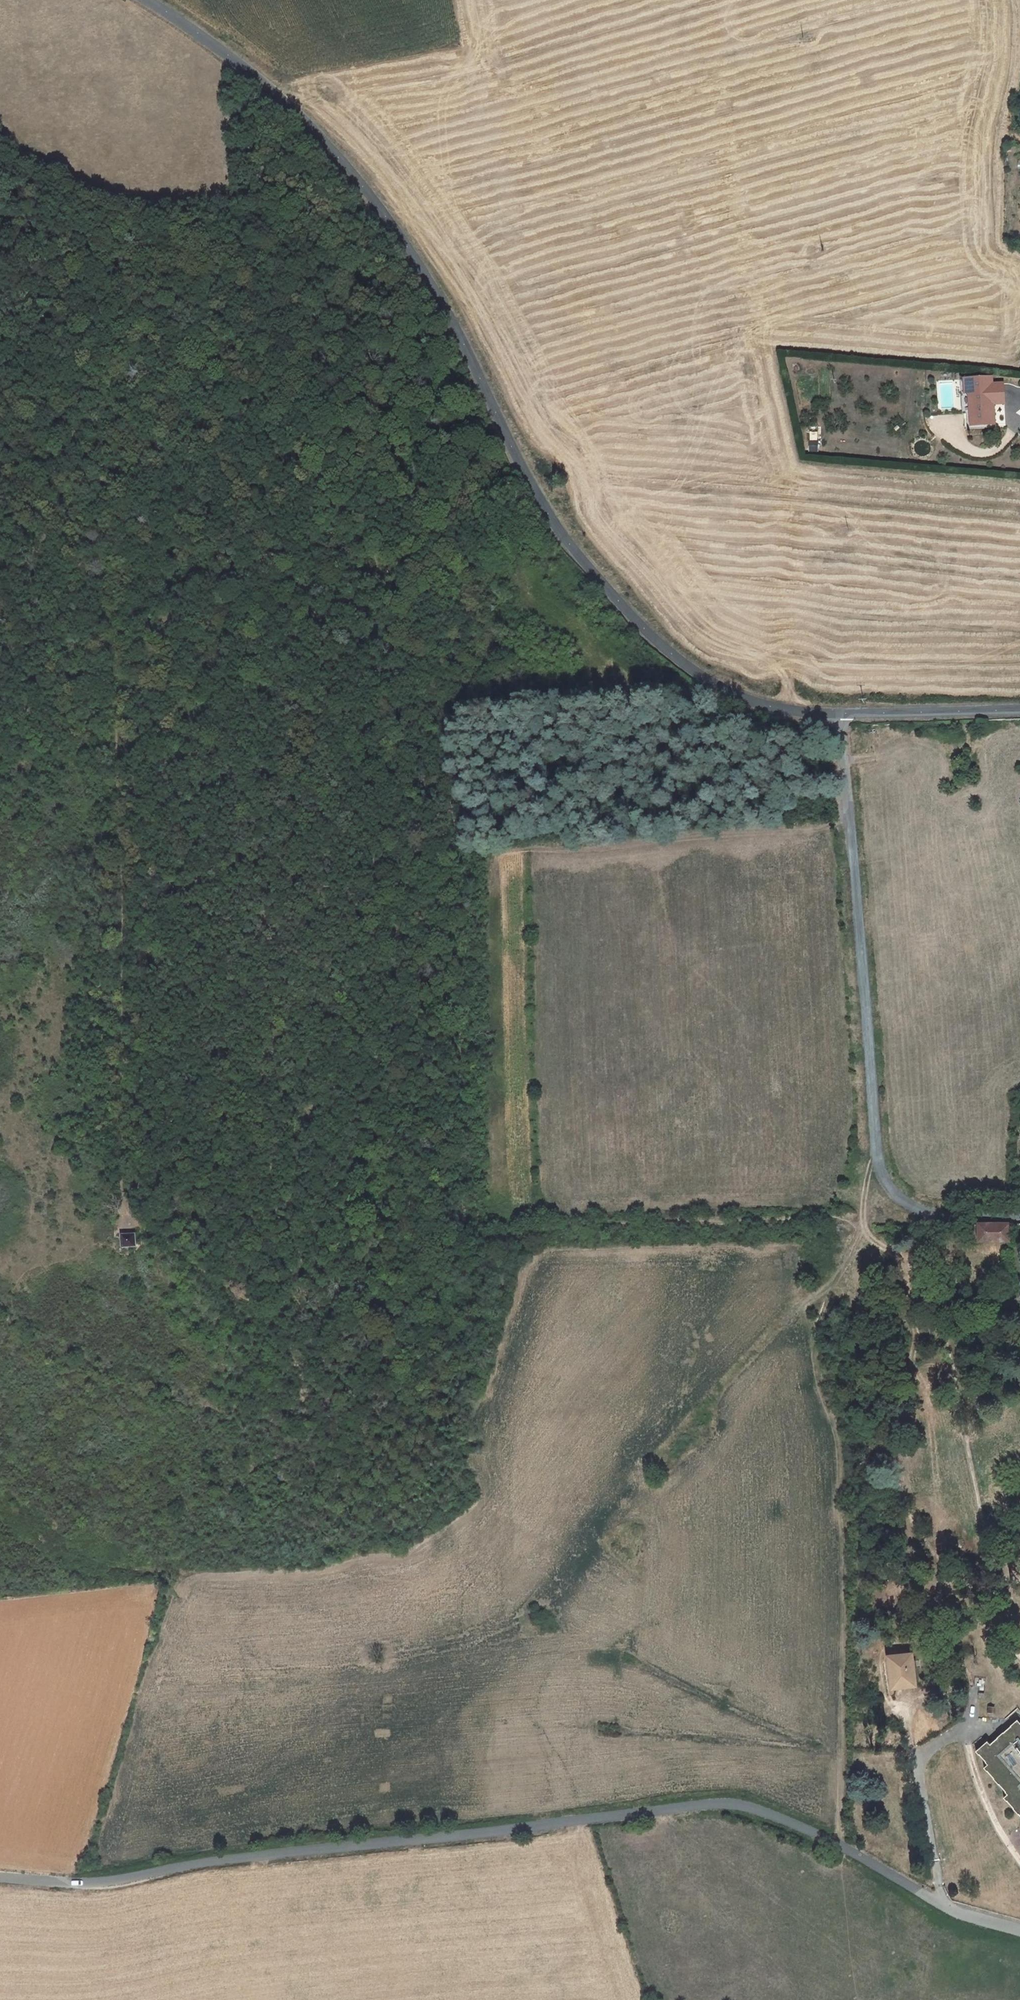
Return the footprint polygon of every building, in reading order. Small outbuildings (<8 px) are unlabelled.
[(965,379),(967,393),(971,393),(973,410),(976,410),(977,424),(998,422),(993,376),(965,379)] [(998,426),(998,422),(977,424),(976,410),(973,410),(971,393),(967,393),(971,429),(998,426)] [(1012,1215),(982,1215),(982,1235),(1013,1234),(1012,1215)] [(138,1235),(124,1236),(125,1250),(138,1250),(138,1235)] [(891,1679),(914,1677),(911,1644),(888,1646),(891,1679)] [(1019,1718),(1012,1724),(1006,1729),(1006,1730),(999,1736),(996,1733),(984,1743),(996,1756),(992,1760),(1015,1786),(1012,1790),(1019,1799),(1019,1717),(1019,1718)]
